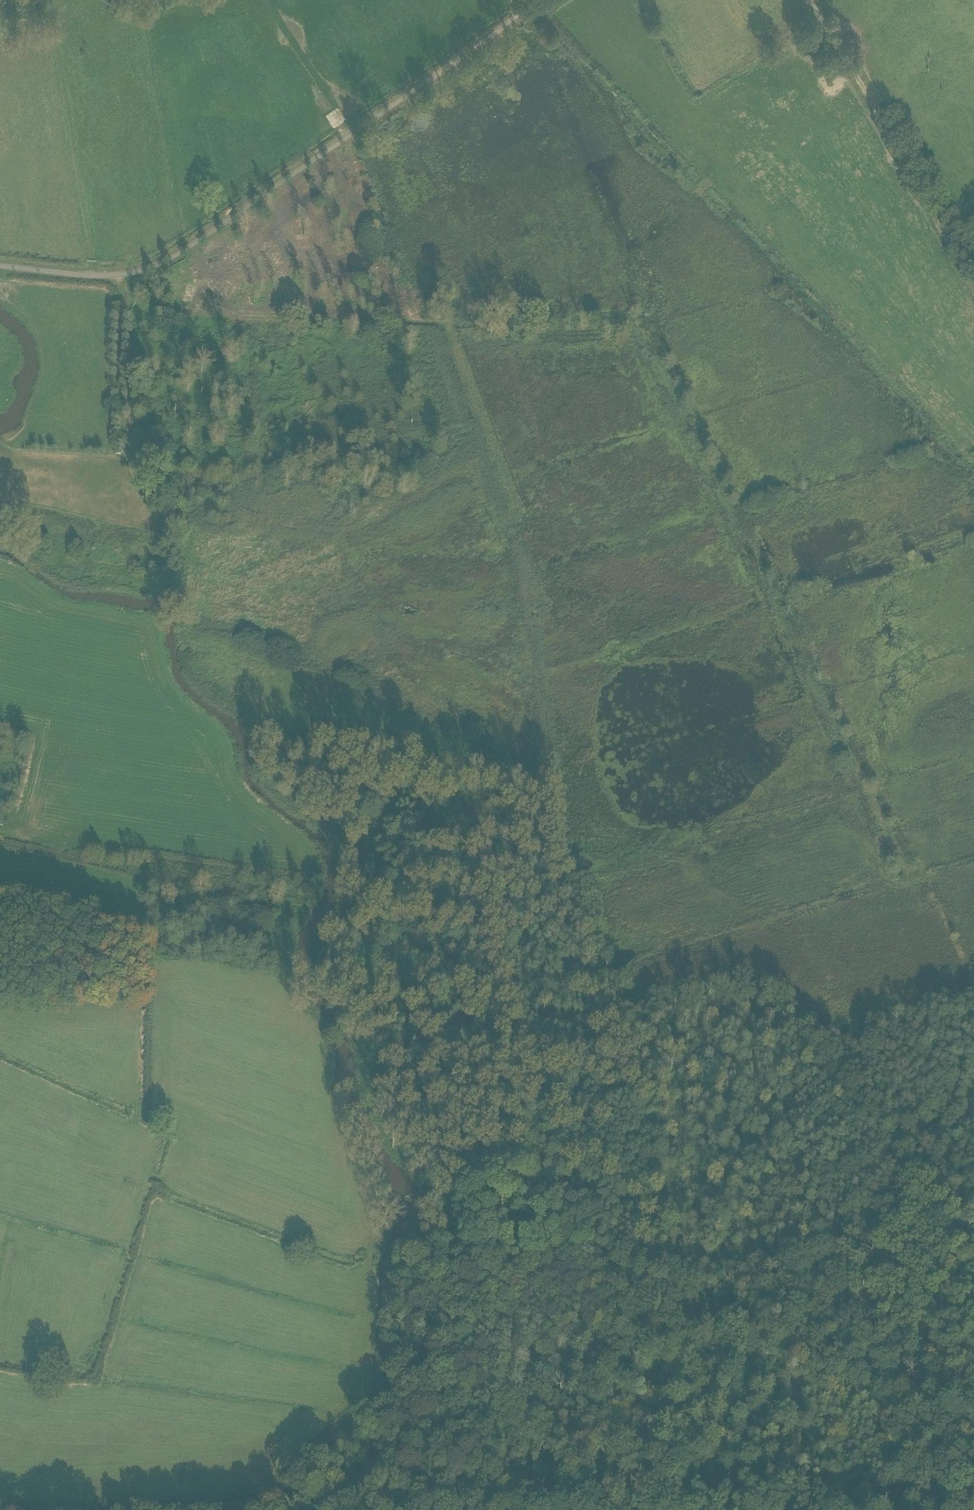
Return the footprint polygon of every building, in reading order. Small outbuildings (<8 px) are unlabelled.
[(187,287),(184,305),(194,307),(197,289),(187,287)]
